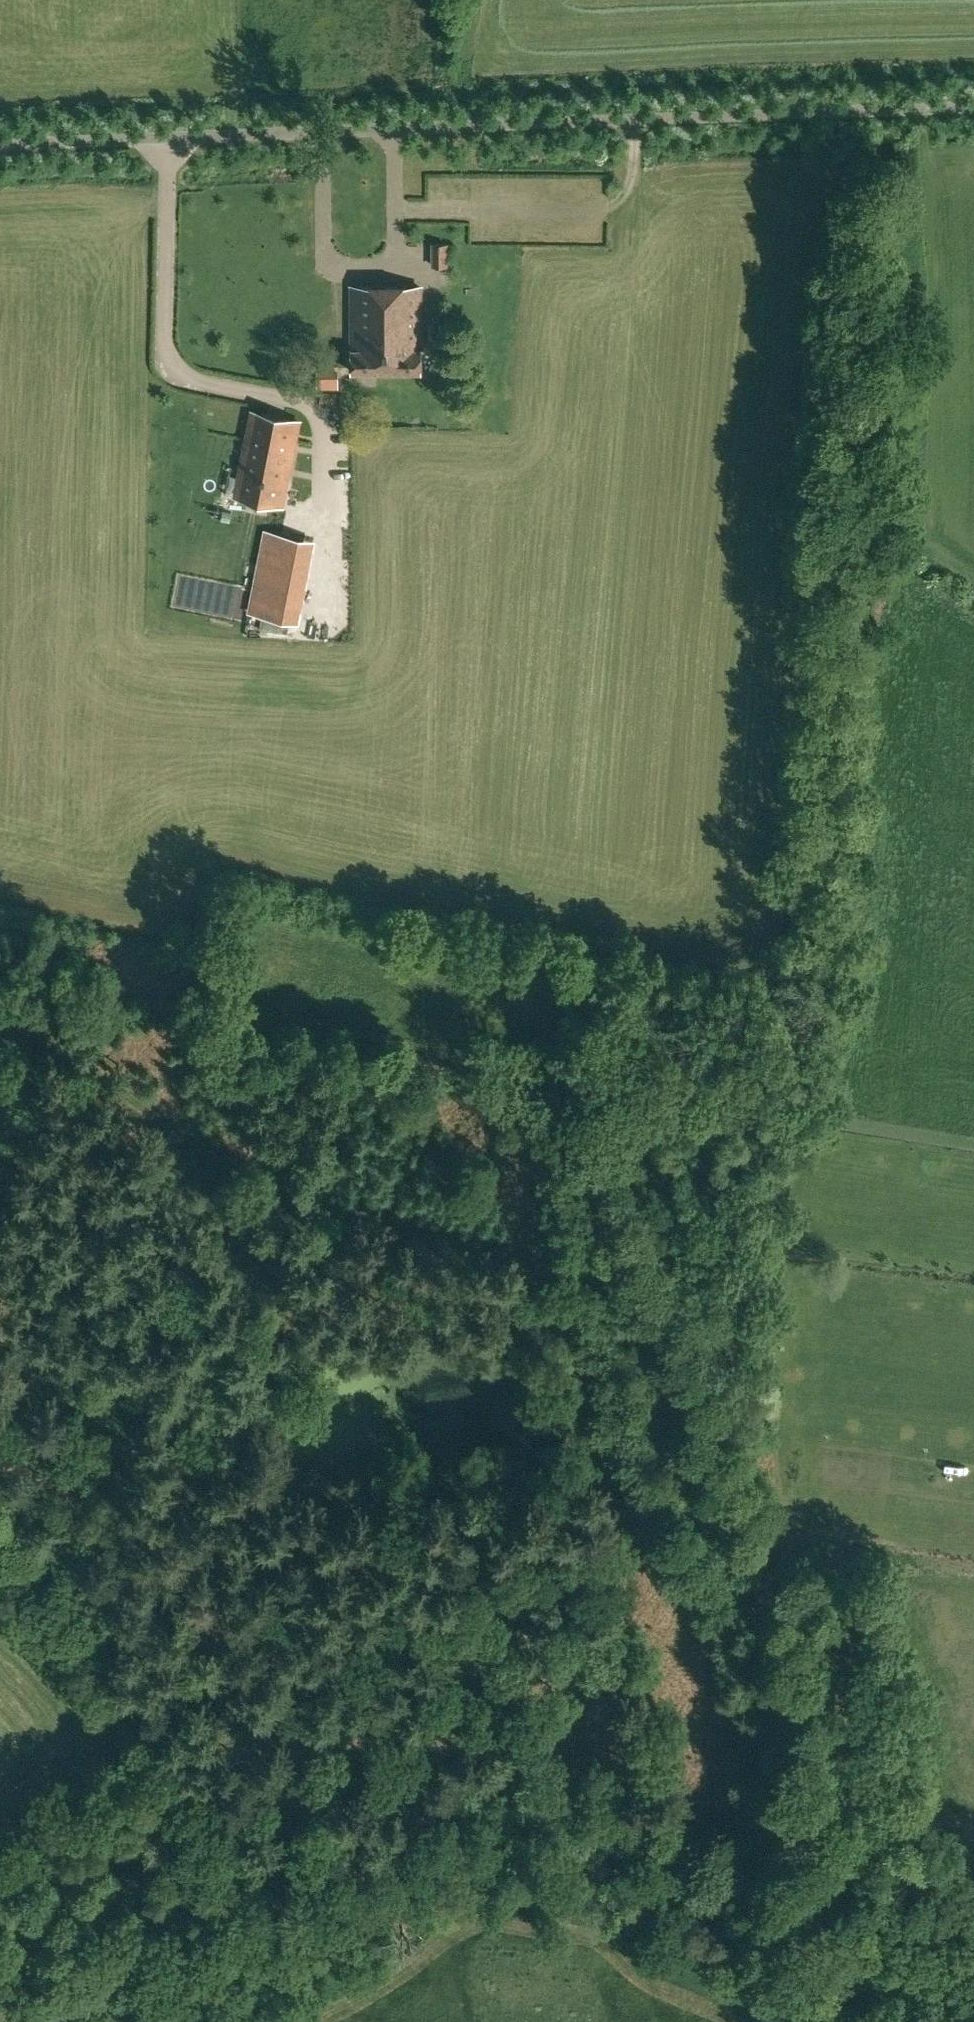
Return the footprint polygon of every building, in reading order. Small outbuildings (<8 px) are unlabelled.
[(432,242),(433,267),(449,267),(449,244),(432,242)] [(352,288),(353,373),(423,372),(421,286),(352,288)] [(317,370),(317,388),(338,388),(338,370),(317,370)] [(300,421),(252,412),(237,492),(284,501),(300,421)]
